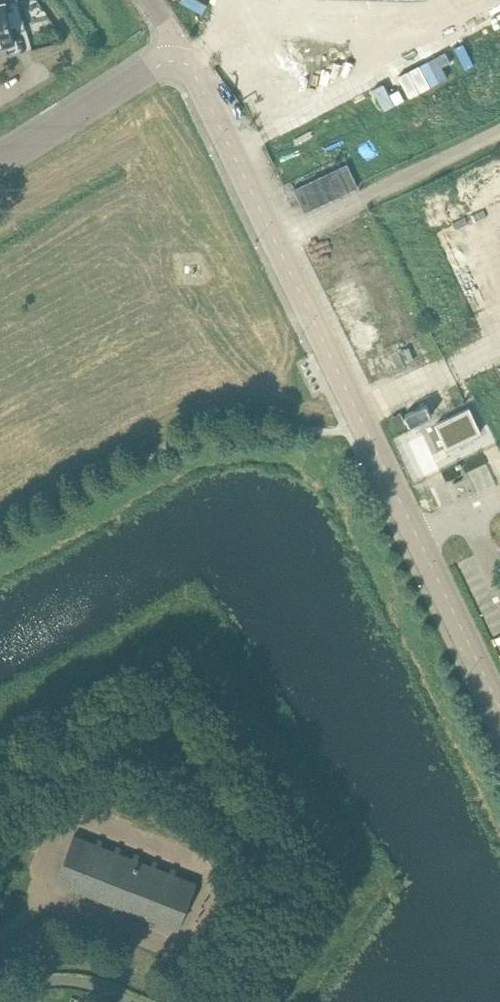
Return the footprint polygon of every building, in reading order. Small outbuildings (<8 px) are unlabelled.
[(0,3),(0,25),(5,44),(16,41),(13,32),(26,28),(19,0),(13,0),(0,3)] [(246,43),(426,107),(499,68),(499,0),(223,0),(246,43)] [(294,189),(305,212),(358,187),(348,164),(294,189)] [(436,424),(447,448),(481,432),(470,408),(436,424)] [(113,910),(117,912),(119,907),(133,913),(131,917),(136,919),(138,915),(151,920),(150,924),(154,926),(156,922),(178,930),(197,883),(175,874),(176,869),(172,867),(170,872),(156,866),(158,862),(154,860),(152,865),(138,859),(140,855),(135,853),(133,857),(120,852),(121,847),(117,846),(115,850),(101,845),(103,840),(98,839),(97,843),(74,834),(56,882),(78,891),(76,896),(81,897),(83,893),(96,898),(94,903),(99,905),(101,900),(115,905),(113,910)]
